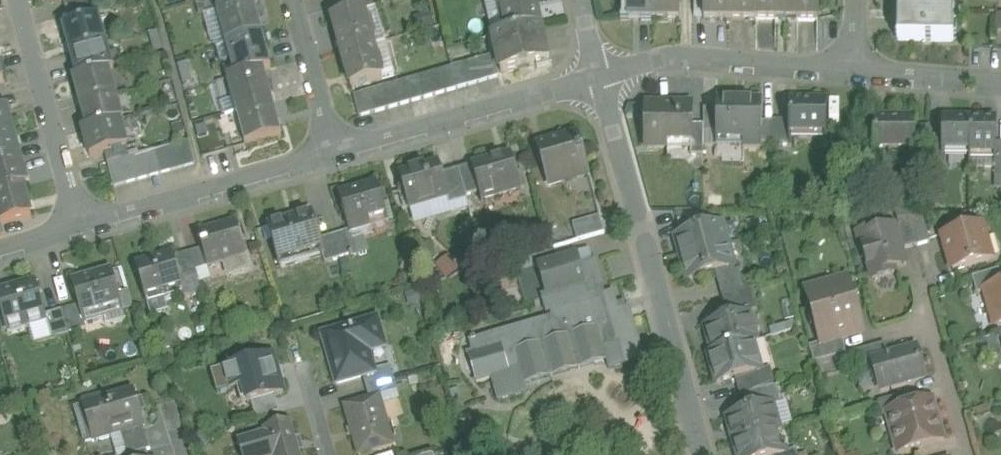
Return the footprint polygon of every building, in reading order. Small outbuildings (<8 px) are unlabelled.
[(68,15),(96,7),(95,0),(64,0),(68,15)] [(197,1),(201,16),(207,15),(206,14),(241,4),(240,0),(199,0),(197,1)] [(344,4),(347,15),(374,8),(372,0),(357,0),(344,4)] [(507,35),(539,27),(533,0),(500,0),(507,35)] [(628,18),(654,18),(654,0),(628,0),(628,18)] [(654,18),(680,18),(680,0),(654,0),(654,18)] [(704,18),(730,19),(730,0),(704,0),(704,18)] [(730,19),(755,19),(755,0),(730,0),(730,19)] [(755,19),(787,19),(787,0),(755,0),(755,19)] [(787,19),(818,19),(818,20),(819,20),(819,0),(787,0),(787,19)] [(897,40),(953,41),(954,0),(898,0),(897,40)] [(241,4),(206,14),(207,15),(215,47),(226,44),(262,34),(253,1),(241,4)] [(96,7),(68,15),(71,25),(99,17),(96,7)] [(347,15),(333,19),(342,54),(373,45),(385,42),(375,8),(374,8),(347,15)] [(71,25),(63,28),(70,53),(107,43),(100,17),(99,17),(71,25)] [(507,35),(492,38),(500,73),(547,63),(539,27),(507,35)] [(262,34),(226,44),(235,76),(235,77),(263,69),(264,70),(271,68),(262,34)] [(107,43),(70,53),(77,78),(77,79),(110,69),(110,70),(114,69),(107,43)] [(373,45),(342,54),(351,88),(382,80),(373,45)] [(493,56),(452,67),(457,89),(498,77),(493,56)] [(452,67),(367,92),(373,113),(457,89),(452,67)] [(110,69),(77,79),(77,78),(73,79),(80,105),(117,94),(110,70),(110,69)] [(263,69),(235,77),(235,76),(227,78),(237,112),(272,102),(264,70),(263,69)] [(367,92),(353,96),(359,117),(373,113),(367,92)] [(117,94),(80,105),(87,129),(87,130),(120,121),(124,120),(117,94)] [(735,101),(718,101),(717,100),(717,109),(716,131),(716,147),(718,147),(718,141),(743,141),(743,148),(744,148),(744,147),(761,147),(761,148),(762,148),(762,143),(762,122),(762,100),(761,100),(761,101),(745,101),(745,100),(744,100),(744,102),(736,102),(736,100),(735,100),(735,101)] [(272,102),(237,112),(246,145),(282,136),(272,102)] [(826,102),(804,102),(803,104),(791,104),(791,102),(789,102),(789,145),(790,145),(791,134),(825,134),(825,153),(826,153),(826,102)] [(692,105),(646,105),(645,123),(647,123),(647,147),(668,147),(668,143),(691,143),(692,143),(692,125),(692,105)] [(14,135),(7,109),(0,111),(0,138),(14,135)] [(716,131),(717,109),(704,110),(704,125),(704,131),(716,131)] [(915,119),(875,119),(874,151),(914,151),(914,163),(915,163),(915,151),(915,127),(915,119)] [(970,119),(944,119),(943,137),(943,151),(945,151),(969,152),(970,151),(970,119)] [(996,119),(970,119),(970,151),(969,152),(969,155),(994,155),(996,155),(996,143),(996,119)] [(120,121),(87,130),(87,129),(83,130),(90,157),(105,153),(127,147),(124,136),(132,134),(129,123),(125,124),(124,120),(120,121)] [(773,122),(762,122),(762,143),(773,143),(773,122)] [(789,122),(773,122),(773,143),(773,146),(789,146),(789,145),(789,122)] [(704,125),(692,125),(692,143),(691,143),(690,156),(703,156),(704,131),(704,125)] [(0,138),(0,165),(20,160),(14,135),(0,138)] [(577,136),(538,148),(549,185),(588,174),(577,136)] [(930,137),(929,151),(929,159),(945,159),(945,151),(943,151),(943,137),(930,137)] [(190,141),(178,144),(184,167),(196,164),(190,141)] [(178,144),(166,147),(172,170),(184,167),(178,144)] [(127,147),(105,153),(108,163),(120,160),(130,157),(127,147)] [(166,147),(154,150),(160,174),(172,170),(166,147)] [(154,150),(143,154),(149,177),(160,174),(154,150)] [(143,154),(131,157),(138,180),(149,177),(143,154)] [(511,155),(472,167),(472,168),(479,193),(482,202),(522,190),(511,155)] [(130,157),(120,160),(126,183),(138,180),(131,157),(130,157)] [(0,165),(0,192),(23,186),(27,185),(20,160),(0,165)] [(108,163),(114,186),(126,183),(120,160),(108,163)] [(438,164),(400,175),(410,209),(448,198),(442,176),(438,164)] [(472,168),(459,171),(466,193),(467,196),(479,193),(472,168)] [(459,171),(442,176),(448,198),(466,193),(459,171)] [(377,182),(356,188),(357,192),(340,197),(351,235),(372,229),(370,223),(388,218),(377,182)] [(0,192),(0,220),(1,222),(1,225),(2,225),(31,217),(23,186),(0,192)] [(907,212),(894,212),(898,226),(894,228),(901,251),(917,247),(907,213),(907,212)] [(313,213),(268,226),(279,261),(321,249),(323,248),(320,239),(313,213)] [(921,213),(907,213),(917,247),(930,243),(921,213)] [(701,215),(677,222),(681,236),(705,229),(701,215)] [(600,218),(573,226),(578,241),(605,233),(600,218)] [(236,222),(198,234),(202,249),(208,268),(226,263),(229,273),(250,267),(236,222)] [(981,224),(943,235),(953,271),(991,260),(981,224)] [(681,236),(676,238),(682,259),(728,246),(722,225),(705,229),(681,236)] [(894,228),(873,234),(868,231),(861,233),(858,238),(860,246),(863,247),(872,280),(895,273),(893,269),(905,266),(901,251),(894,228)] [(345,232),(332,236),(339,259),(352,255),(345,232)] [(339,259),(332,236),(320,239),(323,248),(321,249),(325,263),(339,259)] [(728,246),(682,259),(688,280),(715,272),(734,267),(728,246)] [(202,249),(191,252),(197,271),(208,268),(202,249)] [(191,252),(174,257),(181,281),(198,276),(197,271),(191,252)] [(449,253),(435,262),(445,278),(459,269),(449,253)] [(174,257),(157,262),(155,258),(136,264),(146,300),(163,295),(165,301),(185,295),(181,281),(174,257)] [(734,267),(715,272),(722,297),(745,291),(739,271),(735,272),(734,267)] [(972,278),(977,295),(984,293),(984,291),(1000,286),(1000,278),(999,270),(972,278)] [(111,271),(90,277),(91,281),(74,286),(85,323),(106,317),(105,312),(122,307),(111,271)] [(847,280),(805,292),(821,344),(821,345),(842,339),(856,335),(860,327),(847,280)] [(15,287),(16,290),(0,294),(0,304),(8,333),(32,327),(30,322),(46,317),(35,282),(15,287)] [(984,291),(984,293),(994,326),(1000,324),(1000,286),(984,291)] [(745,291),(722,297),(728,320),(749,314),(750,315),(752,315),(745,291)] [(603,296),(551,311),(553,318),(476,340),(476,339),(472,340),(472,341),(470,342),(473,353),(469,354),(477,384),(519,372),(523,386),(609,362),(605,348),(617,344),(603,296)] [(76,307),(63,311),(69,334),(83,330),(76,307)] [(63,311),(49,315),(56,338),(69,334),(63,311)] [(728,320),(705,327),(712,353),(713,354),(753,343),(757,342),(750,315),(749,314),(728,320)] [(377,320),(324,335),(338,383),(363,376),(374,373),(374,371),(368,349),(385,345),(377,320)] [(842,339),(821,345),(821,344),(809,348),(814,364),(818,363),(830,359),(847,355),(842,339)] [(753,343),(713,354),(712,353),(709,354),(717,384),(735,379),(761,371),(753,343)] [(847,355),(830,359),(834,372),(857,365),(858,367),(873,363),(872,362),(888,357),(885,344),(847,355)] [(888,357),(872,362),(873,363),(881,391),(924,378),(916,349),(888,357)] [(272,354),(223,368),(230,390),(243,387),(248,403),(252,402),(275,395),(283,393),(272,354)] [(830,359),(818,363),(821,376),(834,372),(830,359)] [(390,366),(374,371),(374,373),(363,376),(367,387),(394,379),(390,366)] [(761,371),(735,379),(739,396),(749,394),(766,389),(761,371)] [(394,379),(367,387),(370,399),(380,396),(398,391),(394,379)] [(766,389),(749,394),(754,411),(773,406),(773,407),(781,405),(775,386),(766,389)] [(134,390),(87,404),(98,441),(121,434),(145,428),(134,390)] [(913,394),(878,404),(882,417),(887,415),(887,414),(916,406),(913,394)] [(275,395),(252,402),(257,419),(280,412),(275,395)] [(344,406),(359,454),(360,454),(394,445),(380,396),(370,399),(344,406)] [(916,406),(887,414),(887,415),(893,413),(898,429),(894,436),(898,452),(943,440),(932,401),(916,406)] [(754,411),(727,419),(733,442),(774,430),(779,429),(773,407),(773,406),(754,411)] [(264,429),(265,433),(238,441),(242,454),(301,454),(291,421),(264,429)] [(121,434),(127,454),(132,454),(147,451),(151,450),(145,428),(121,434)] [(733,442),(737,454),(781,454),(774,430),(733,442)]
